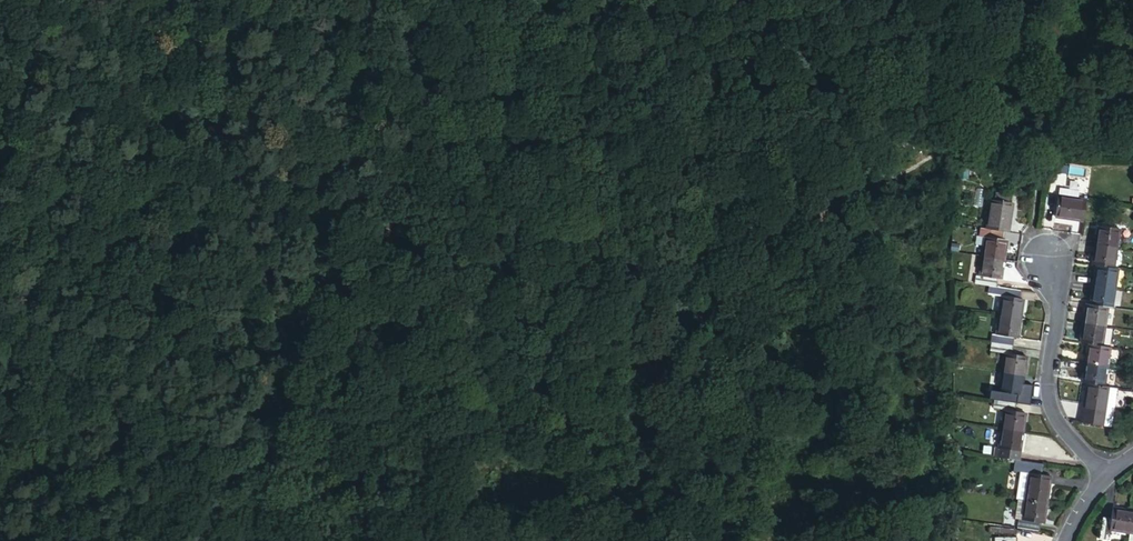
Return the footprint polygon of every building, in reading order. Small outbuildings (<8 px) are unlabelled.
[(1055,222),(1083,226),(1085,206),(1057,202),(1055,222)] [(1003,237),(1007,238),(1010,210),(989,207),(985,235),(1003,237)] [(1095,250),(1115,253),(1117,236),(1098,233),(1095,250)] [(985,235),(981,234),(979,244),(983,244),(1002,247),(1003,237),(985,235)] [(983,244),(981,263),(1002,265),(1005,247),(1002,247),(983,244)] [(1112,271),(1115,253),(1095,250),(1093,269),(1097,269),(1112,271)] [(1002,265),(981,263),(978,280),(997,282),(1000,283),(1002,265)] [(1112,271),(1097,269),(1094,289),(1115,292),(1118,272),(1112,271)] [(997,282),(978,280),(975,279),(973,289),(995,292),(997,282)] [(1112,311),(1115,292),(1094,289),(1091,308),(1107,311),(1112,311)] [(1020,305),(1022,296),(1000,293),(999,302),(1003,303),(1020,305)] [(1000,321),(1019,324),(1022,306),(1020,305),(1003,303),(1000,321)] [(1107,311),(1091,308),(1086,308),(1083,328),(1104,331),(1107,311)] [(1017,341),(1019,324),(1000,321),(997,338),(1014,341),(1017,341)] [(1102,350),(1104,331),(1083,328),(1081,347),(1089,348),(1102,350)] [(1014,341),(997,338),(994,338),(992,348),(1013,351),(1014,341)] [(1013,351),(992,348),(991,357),(1005,359),(1011,360),(1013,351)] [(1102,350),(1089,348),(1086,368),(1106,370),(1108,351),(1102,350)] [(1011,360),(1005,359),(1002,378),(1023,381),(1025,362),(1011,360)] [(1103,389),(1106,370),(1086,368),(1083,387),(1088,387),(1103,389)] [(1020,399),(1023,381),(1002,378),(1000,396),(1017,398),(1020,399)] [(1103,389),(1088,387),(1083,426),(1110,430),(1115,391),(1103,389)] [(1017,398),(1000,396),(995,395),(993,405),(1015,408),(1017,398)] [(1015,408),(993,405),(991,416),(1008,418),(1014,419),(1015,408)] [(1014,419),(1008,418),(1006,435),(1024,437),(1027,421),(1014,419)] [(1022,456),(1024,437),(1006,435),(1003,453),(1019,455),(1022,456)] [(1019,455),(1003,453),(999,453),(998,462),(1017,465),(1019,455)] [(1029,506),(1048,509),(1052,482),(1033,479),(1029,506)] [(1029,506),(1027,524),(1042,526),(1046,526),(1048,509),(1029,506)] [(1132,520),(1132,508),(1116,506),(1115,516),(1113,525),(1132,528),(1132,520)] [(1112,535),(1113,525),(1115,516),(1106,514),(1103,534),(1112,535)] [(1019,533),(1040,536),(1042,526),(1027,524),(1021,523),(1019,533)]
